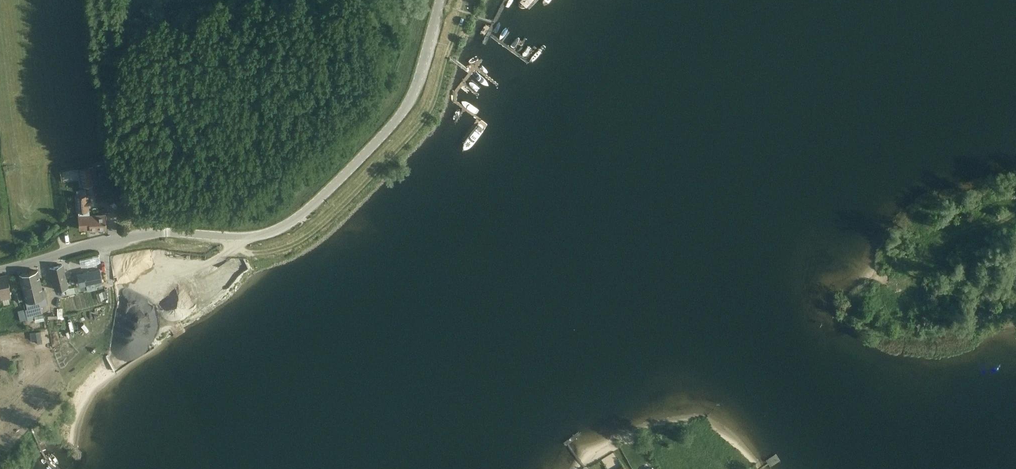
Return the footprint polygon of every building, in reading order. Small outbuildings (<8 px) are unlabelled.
[(514,4),(526,14),(538,0),(518,0),(514,4)] [(81,167),(84,184),(93,182),(90,166),(81,167)] [(90,228),(90,230),(106,228),(105,214),(90,215),(88,199),(90,199),(89,194),(75,195),(76,212),(77,212),(79,229),(90,228)] [(62,265),(49,268),(55,289),(68,285),(62,265)] [(98,268),(77,273),(79,283),(101,278),(98,268)] [(37,270),(19,274),(25,299),(27,308),(25,308),(27,317),(27,321),(34,319),(33,315),(42,313),(40,305),(47,304),(45,295),(46,295),(45,288),(41,289),(37,270)] [(0,299),(10,297),(9,290),(10,290),(7,275),(0,276),(0,298),(0,299)] [(13,292),(15,300),(22,299),(20,290),(13,292)] [(70,330),(60,331),(61,346),(71,345),(70,330)]
